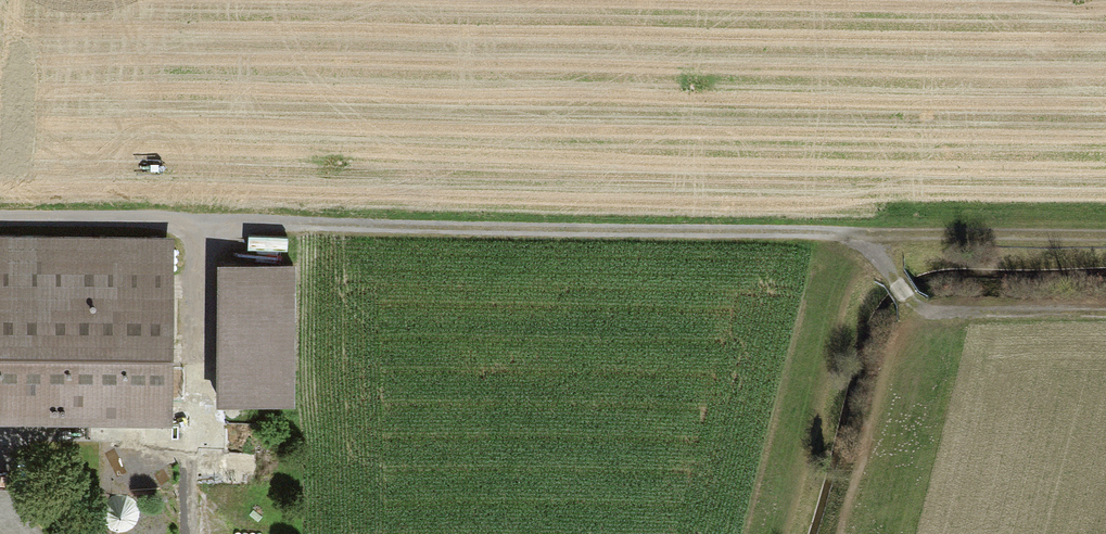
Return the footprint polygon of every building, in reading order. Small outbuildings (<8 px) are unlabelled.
[(0,237),(0,420),(175,419),(174,236),(0,237)] [(288,262),(213,263),(215,397),(290,396),(288,262)]
